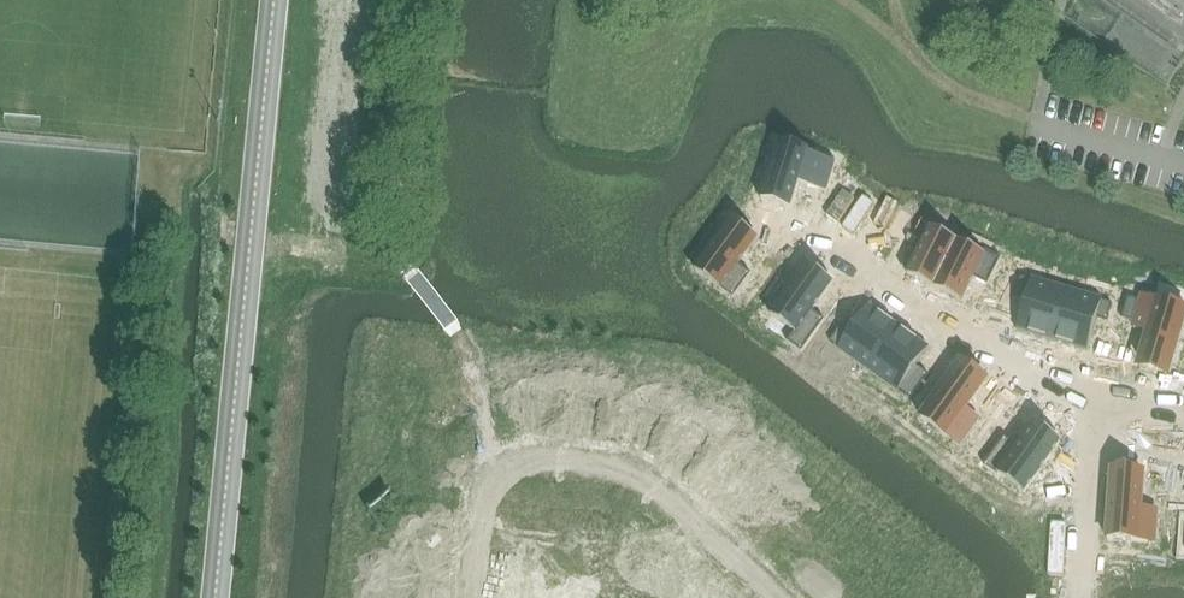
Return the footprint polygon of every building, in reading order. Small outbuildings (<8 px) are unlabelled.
[(780,141),(762,201),(793,211),(800,184),(827,192),(836,162),(809,153),(810,151),(780,141)] [(899,215),(893,230),(903,234),(909,219),(899,215)] [(732,221),(696,271),(734,298),(752,274),(739,265),(758,239),(732,221)] [(931,229),(908,275),(935,288),(958,243),(931,229)] [(958,243),(935,288),(962,302),(974,278),(988,285),(1002,258),(986,250),(983,256),(958,243)] [(807,265),(771,315),(795,332),(788,342),(802,353),(825,320),(812,311),(833,283),(807,265)] [(1021,277),(1017,294),(1027,296),(1017,330),(1052,341),(1067,289),(1032,279),(1031,280),(1021,277)] [(1067,289),(1052,341),(1087,351),(1097,317),(1107,320),(1112,304),(1102,301),(1103,299),(1067,289)] [(1122,319),(1135,323),(1133,328),(1149,332),(1141,360),(1171,369),(1183,323),(1183,308),(1153,299),(1143,296),(1141,301),(1128,297),(1122,319)] [(846,320),(830,342),(839,348),(838,349),(868,370),(899,326),(869,305),(854,326),(846,320)] [(899,326),(868,370),(898,392),(899,390),(911,399),(929,375),(916,366),(929,348),(899,326)] [(654,427),(659,362),(629,359),(630,355),(614,354),(611,387),(626,389),(623,424),(654,427)] [(517,420),(546,423),(552,370),(524,367),(524,361),(503,359),(501,381),(521,383),(517,420)] [(579,372),(552,370),(546,423),(575,425),(578,388),(599,390),(601,369),(579,367),(579,372)] [(958,368),(921,419),(960,446),(979,419),(966,410),(983,386),(958,368)] [(729,437),(749,414),(736,404),(733,407),(710,387),(668,437),(673,441),(671,443),(686,456),(688,453),(692,457),(717,427),(729,437)] [(1005,438),(985,466),(999,476),(1000,475),(1024,492),(1060,442),(1035,423),(1018,447),(1005,438)] [(771,489),(791,467),(780,456),(777,459),(755,438),(710,485),(733,507),(759,479),(771,489)] [(1112,478),(1108,540),(1155,543),(1157,510),(1142,509),(1143,480),(1112,478)] [(770,543),(791,564),(828,525),(808,506),(812,502),(800,490),(779,512),(790,523),(770,543)] [(574,524),(539,520),(534,574),(569,578),(574,524)] [(610,527),(574,524),(569,578),(604,581),(610,527)] [(646,531),(610,527),(604,581),(641,585),(646,531)] [(917,595),(913,597),(897,572),(855,597),(918,597),(917,595)]
